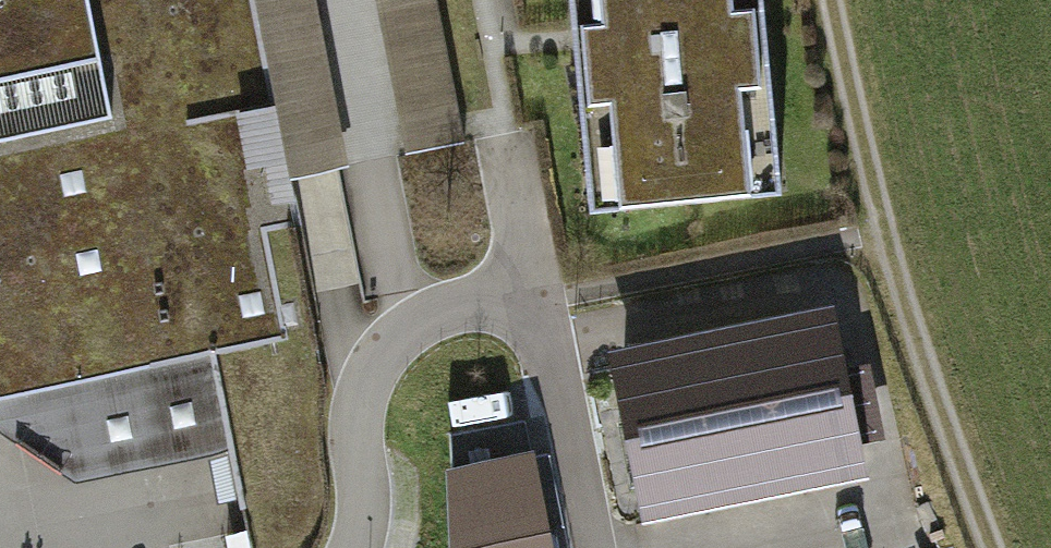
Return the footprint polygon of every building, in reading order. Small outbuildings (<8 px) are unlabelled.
[(56,476),(218,445),(200,350),(303,331),(239,0),(0,0),(0,435),(56,476)] [(585,207),(773,189),(754,0),(564,0),(585,207)] [(830,325),(619,368),(644,490),(855,447),(830,325)] [(450,467),(453,547),(538,547),(520,455),(450,467)]
